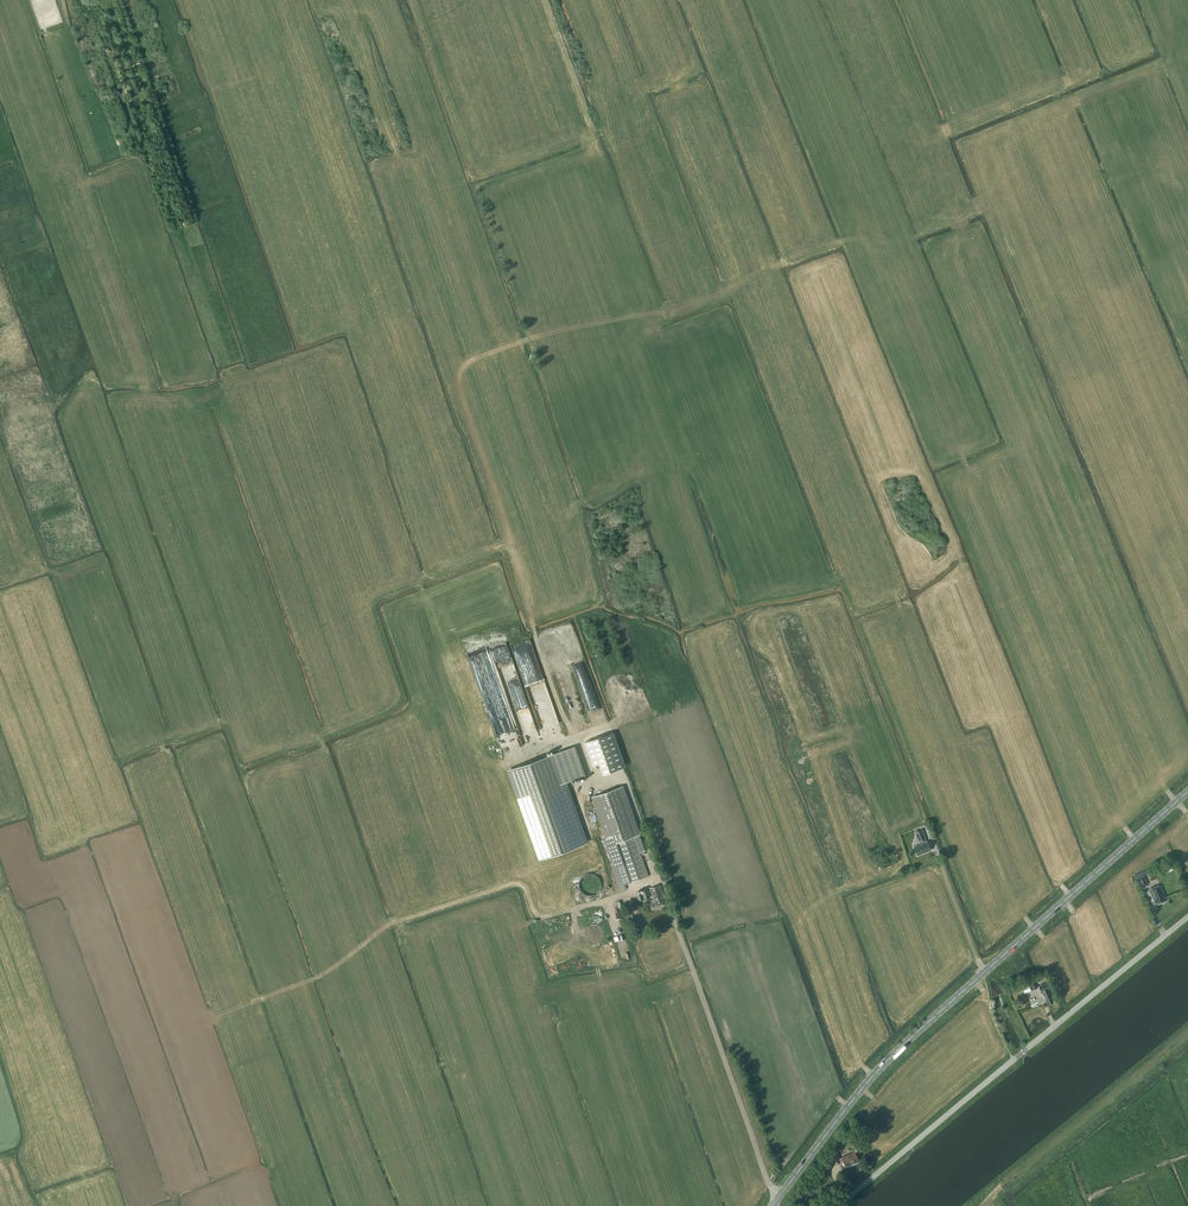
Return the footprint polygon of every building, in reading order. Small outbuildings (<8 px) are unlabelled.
[(569,671),(563,648),(553,650),(559,673),(569,671)] [(489,650),(472,655),(480,681),(483,680),(481,676),(491,673),(490,670),(489,668),(493,667),(496,675),(498,675),(489,650)] [(613,732),(585,742),(593,765),(599,763),(603,774),(625,766),(613,732)] [(584,843),(563,783),(585,775),(575,746),(509,770),(540,859),(584,843)] [(625,884),(648,876),(640,851),(645,849),(623,786),(593,796),(607,837),(605,838),(614,865),(611,866),(620,891),(627,889),(625,884)] [(922,830),(916,832),(919,841),(920,844),(914,846),(917,855),(918,855),(919,855),(921,854),(922,853),(931,850),(928,841),(924,842),(923,840),(926,838),(922,830)] [(1142,875),(1137,877),(1141,887),(1148,884),(1147,881),(1145,882),(1142,875)] [(661,907),(666,905),(664,899),(665,899),(660,884),(650,888),(654,899),(648,901),(649,904),(650,904),(652,909),(661,906),(661,907)] [(1149,889),(1156,904),(1166,900),(1160,885),(1149,889)] [(650,897),(648,890),(636,893),(639,900),(650,897)] [(1033,978),(1028,980),(1031,990),(1037,987),(1033,978)] [(1047,982),(1039,986),(1041,992),(1043,991),(1048,1004),(1053,1002),(1048,989),(1050,988),(1047,982)] [(839,1158),(838,1155),(837,1152),(831,1155),(836,1164),(844,1161),(846,1166),(859,1160),(855,1151),(839,1158)]
